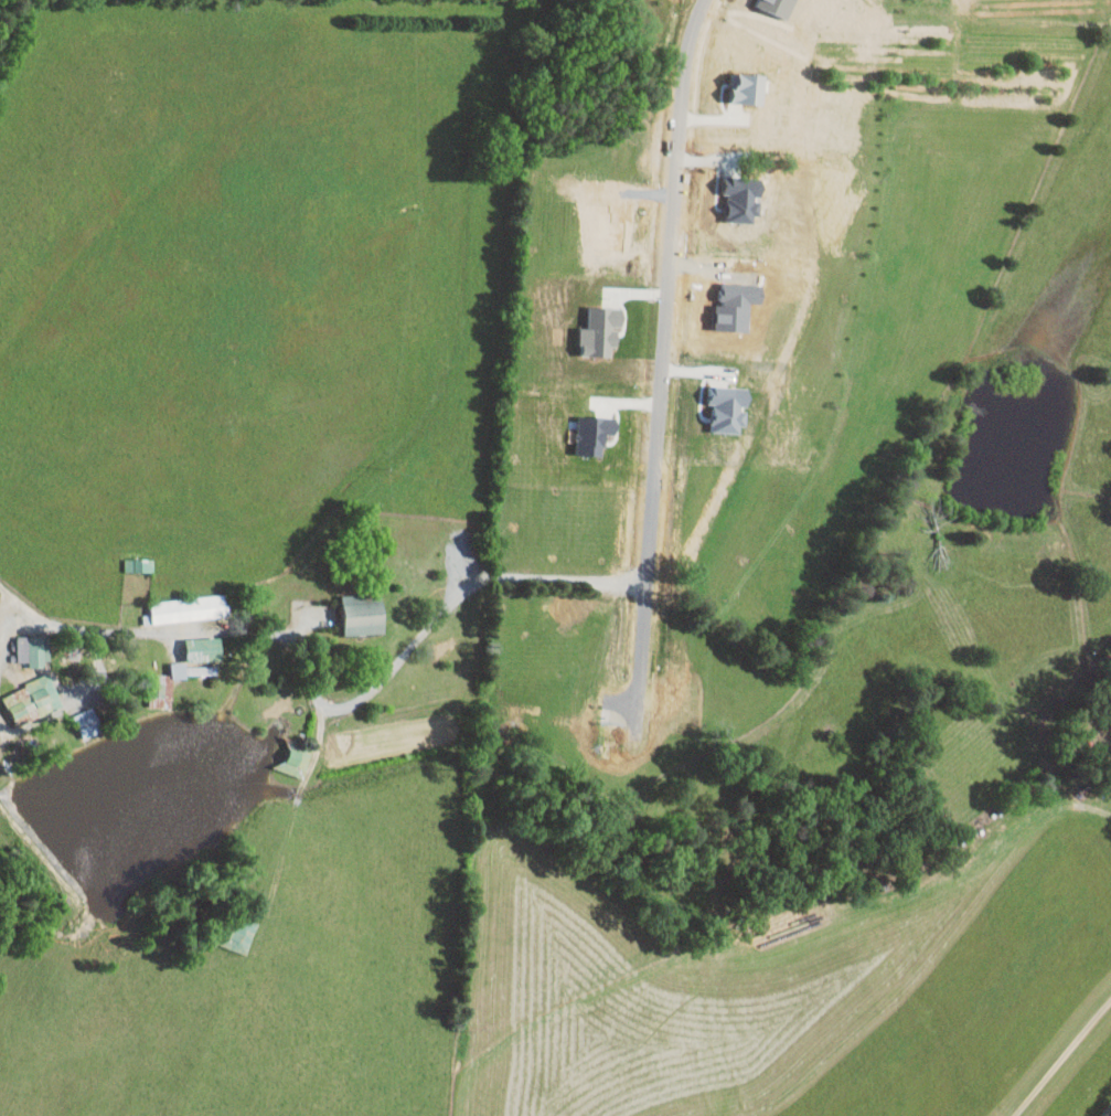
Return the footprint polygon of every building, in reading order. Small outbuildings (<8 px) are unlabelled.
[(715,129),(716,154),(738,153),(737,129),(715,129)] [(342,594),(344,634),(384,633),(383,592),(342,594)] [(144,614),(145,624),(230,616),(228,593),(150,601),(151,614),(144,614)] [(48,635),(17,636),(18,661),(28,661),(28,667),(49,666),(48,635)] [(186,662),(221,661),(220,636),(185,638),(186,662)] [(149,707),(173,707),(173,675),(217,676),(217,665),(171,664),(170,673),(149,673),(149,707)] [(3,693),(15,725),(62,707),(51,675),(3,693)] [(73,716),(85,739),(103,729),(92,706),(73,716)] [(247,954),(258,922),(245,917),(241,928),(232,925),(225,947),(247,954)]
